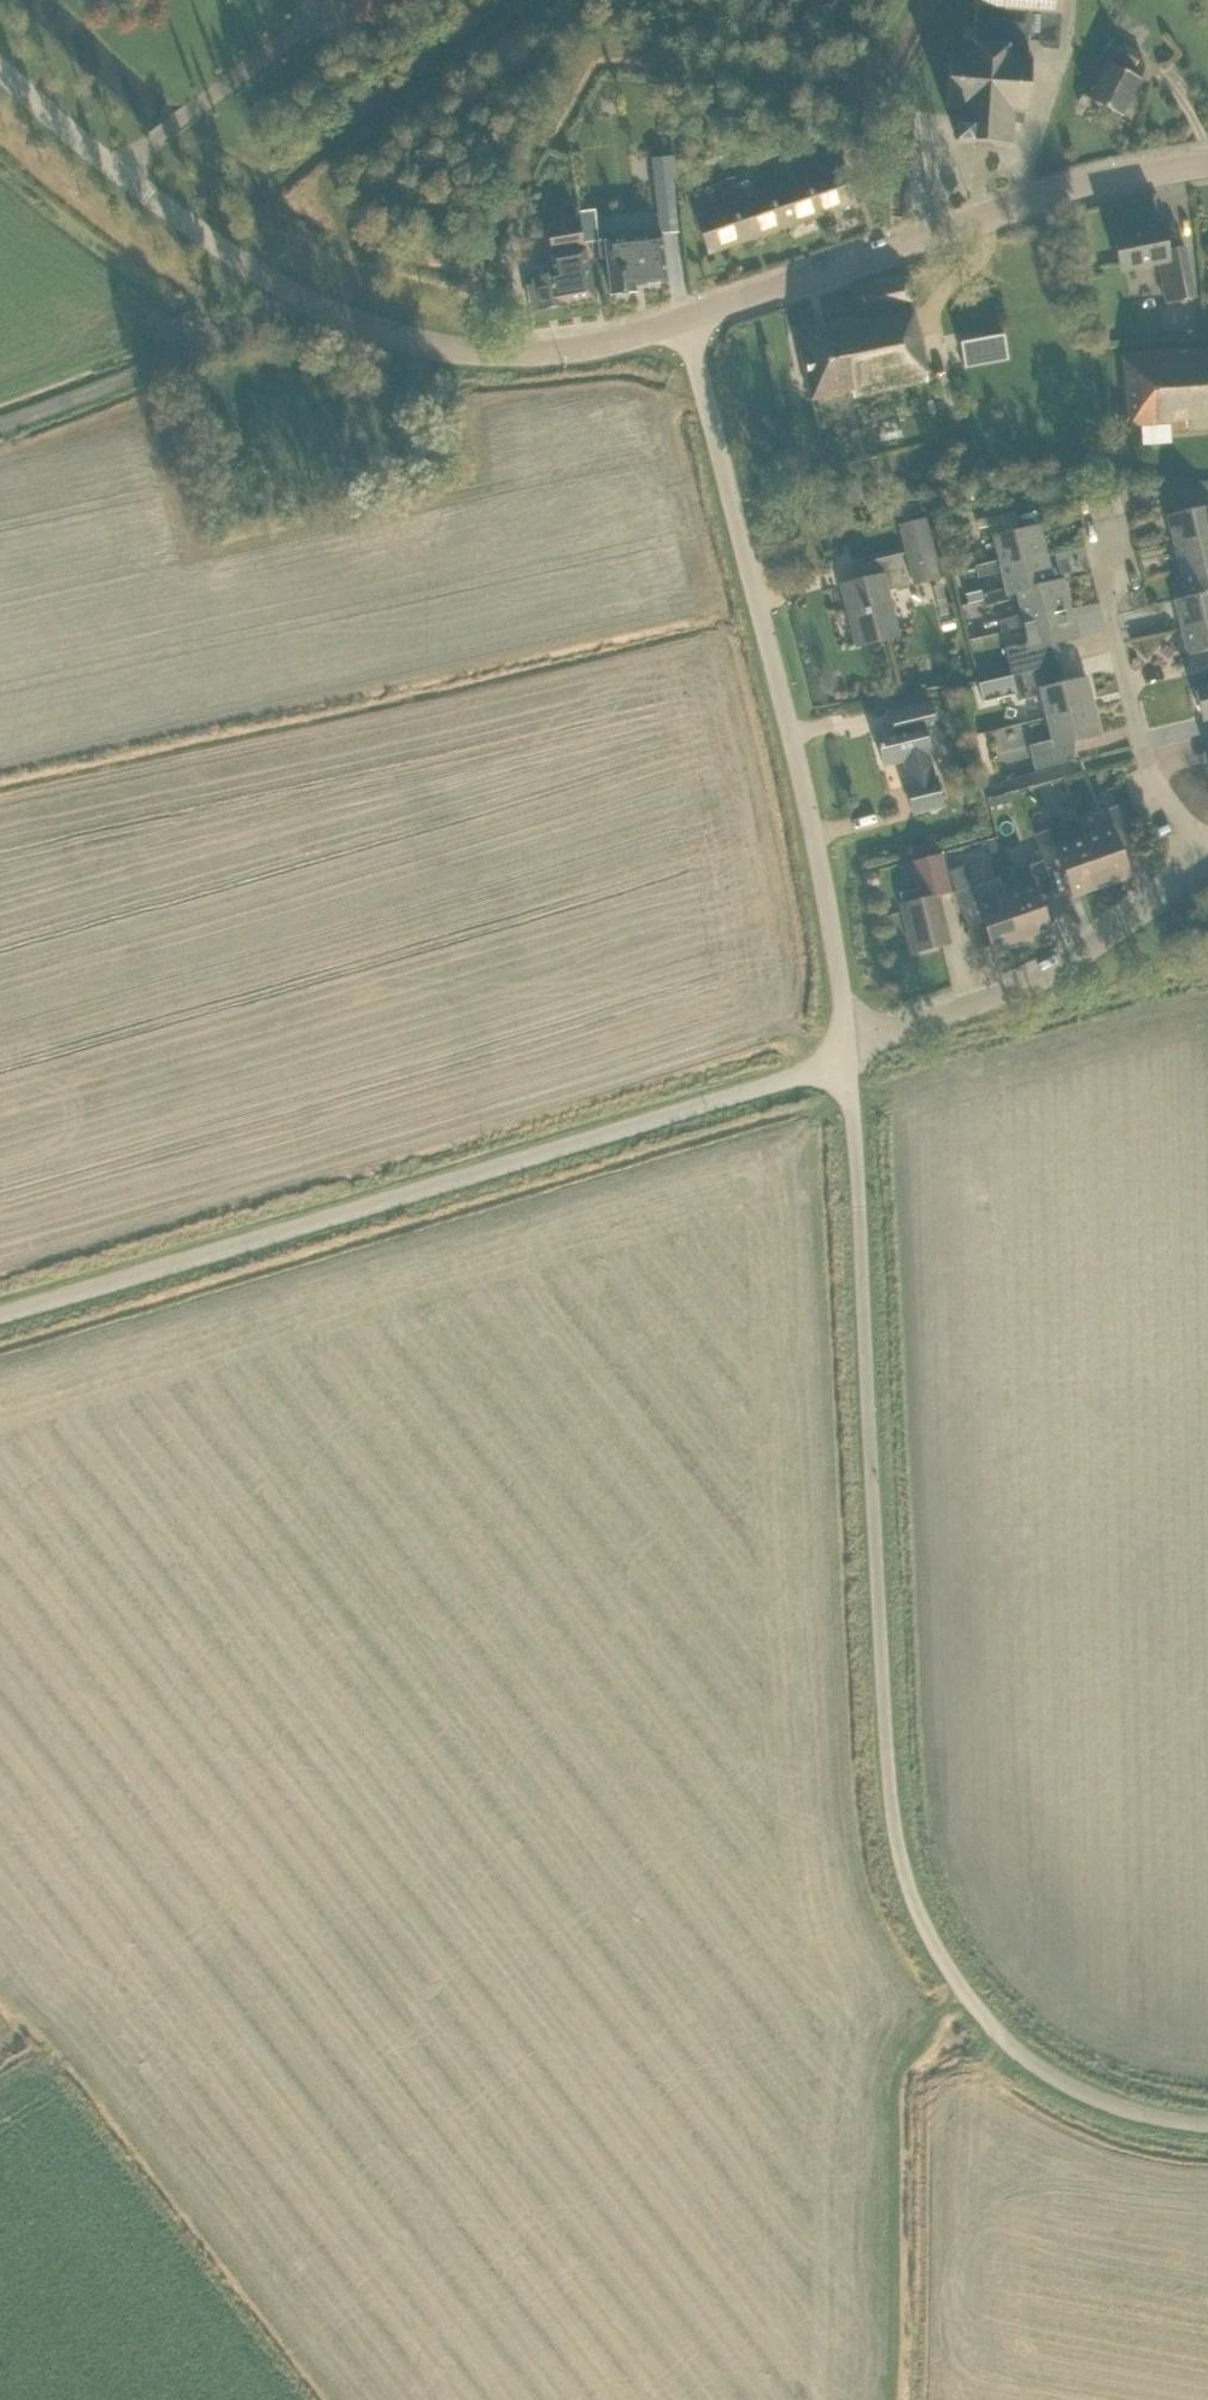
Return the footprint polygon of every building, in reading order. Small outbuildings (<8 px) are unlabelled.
[(381,25),(384,0),(354,0),(352,21),(381,25)] [(1011,145),(1013,123),(1023,123),(1023,114),(1026,114),(1031,59),(1026,59),(1028,38),(1040,38),(1039,48),(1040,49),(1042,50),(1044,51),(1058,52),(1062,0),(973,0),(972,9),(976,9),(973,53),(963,53),(963,54),(949,53),(945,107),(949,107),(948,118),(958,119),(958,126),(957,141),(972,142),(1011,145)] [(1111,63),(1114,57),(1134,67),(1141,53),(1111,39),(1092,79),(1098,83),(1090,98),(1122,115),(1141,79),(1111,63)] [(809,120),(796,125),(800,136),(814,131),(809,120)] [(651,139),(653,169),(673,167),(670,138),(651,139)] [(702,167),(716,162),(713,152),(698,157),(702,167)] [(843,165),(806,178),(819,216),(856,204),(843,165)] [(782,229),(819,216),(806,178),(769,191),(782,229)] [(655,181),(661,234),(677,233),(671,179),(655,181)] [(745,242),(782,229),(769,191),(732,204),(745,242)] [(708,255),(745,242),(732,204),(695,216),(708,255)] [(598,242),(594,211),(580,213),(584,243),(598,242)] [(533,284),(527,286),(532,310),(595,299),(585,247),(584,247),(579,222),(548,227),(552,253),(546,254),(550,275),(533,278),(533,284)] [(1114,235),(1121,271),(1157,264),(1165,304),(1195,298),(1185,247),(1167,250),(1162,225),(1114,235)] [(667,282),(661,234),(598,242),(600,259),(607,258),(611,295),(635,292),(634,286),(667,282)] [(928,382),(905,275),(851,286),(857,315),(827,321),(828,329),(797,335),(811,401),(853,392),(854,397),(928,382)] [(1129,427),(1170,424),(1171,430),(1207,427),(1207,348),(1123,354),(1129,427)] [(1207,533),(1207,506),(1168,515),(1174,541),(1207,533)] [(979,577),(1002,572),(1000,566),(1046,555),(1040,526),(1022,530),(1018,511),(984,517),(988,538),(993,537),(999,561),(976,566),(979,577)] [(900,527),(914,585),(941,578),(927,520),(900,527)] [(1181,570),(1207,564),(1207,533),(1174,541),(1181,570)] [(869,583),(841,589),(854,643),(899,632),(889,590),(908,586),(900,554),(864,563),(869,583)] [(1046,555),(1000,566),(1002,572),(1006,589),(983,595),(985,606),(1009,600),(1008,596),(1017,594),(1016,592),(1053,583),(1046,555)] [(1187,597),(1207,593),(1207,564),(1181,570),(1187,597)] [(1025,626),(1023,621),(1070,609),(1063,580),(1053,583),(1016,592),(1017,594),(1022,615),(999,621),(1002,632),(1025,626)] [(968,604),(983,601),(981,591),(966,595),(968,604)] [(1182,628),(1207,621),(1207,593),(1187,597),(1175,600),(1182,628)] [(1023,621),(1025,626),(1029,643),(1006,649),(1012,675),(1048,666),(1043,646),(1077,638),(1070,609),(1023,621)] [(1182,628),(1188,655),(1207,651),(1207,621),(1182,628)] [(1042,695),(1047,718),(1094,707),(1087,678),(1065,683),(1060,664),(1012,676),(1018,701),(1042,695)] [(1196,687),(1203,719),(1207,718),(1207,684),(1196,687)] [(890,713),(894,729),(876,733),(884,767),(908,761),(913,785),(906,786),(913,815),(943,807),(936,779),(935,779),(929,756),(931,755),(925,731),(936,728),(930,703),(890,713)] [(986,706),(970,710),(975,727),(990,724),(986,706)] [(1101,735),(1094,707),(1047,718),(1052,741),(1029,746),(1035,770),(1075,760),(1070,743),(1101,735)] [(1112,828),(1085,837),(1101,886),(1129,876),(1116,839),(1132,833),(1122,804),(1105,810),(1112,828)] [(1039,849),(1043,861),(1044,864),(1060,859),(1073,896),(1101,886),(1085,837),(1083,831),(1067,836),(1063,825),(1034,835),(1039,849)] [(921,900),(902,905),(913,953),(949,944),(938,896),(951,893),(942,854),(923,859),(930,886),(918,888),(921,900)] [(1002,888),(1005,894),(1022,943),(1051,933),(1037,896),(1053,890),(1044,864),(1043,861),(1034,864),(1014,871),(1018,882),(1002,888)] [(971,886),(967,874),(957,877),(955,869),(948,872),(955,892),(971,886)] [(994,953),(1022,943),(1005,894),(978,904),(971,886),(955,892),(965,921),(981,916),(994,953)] [(1192,934),(1198,945),(1207,939),(1207,935),(1204,927),(1192,934)]
